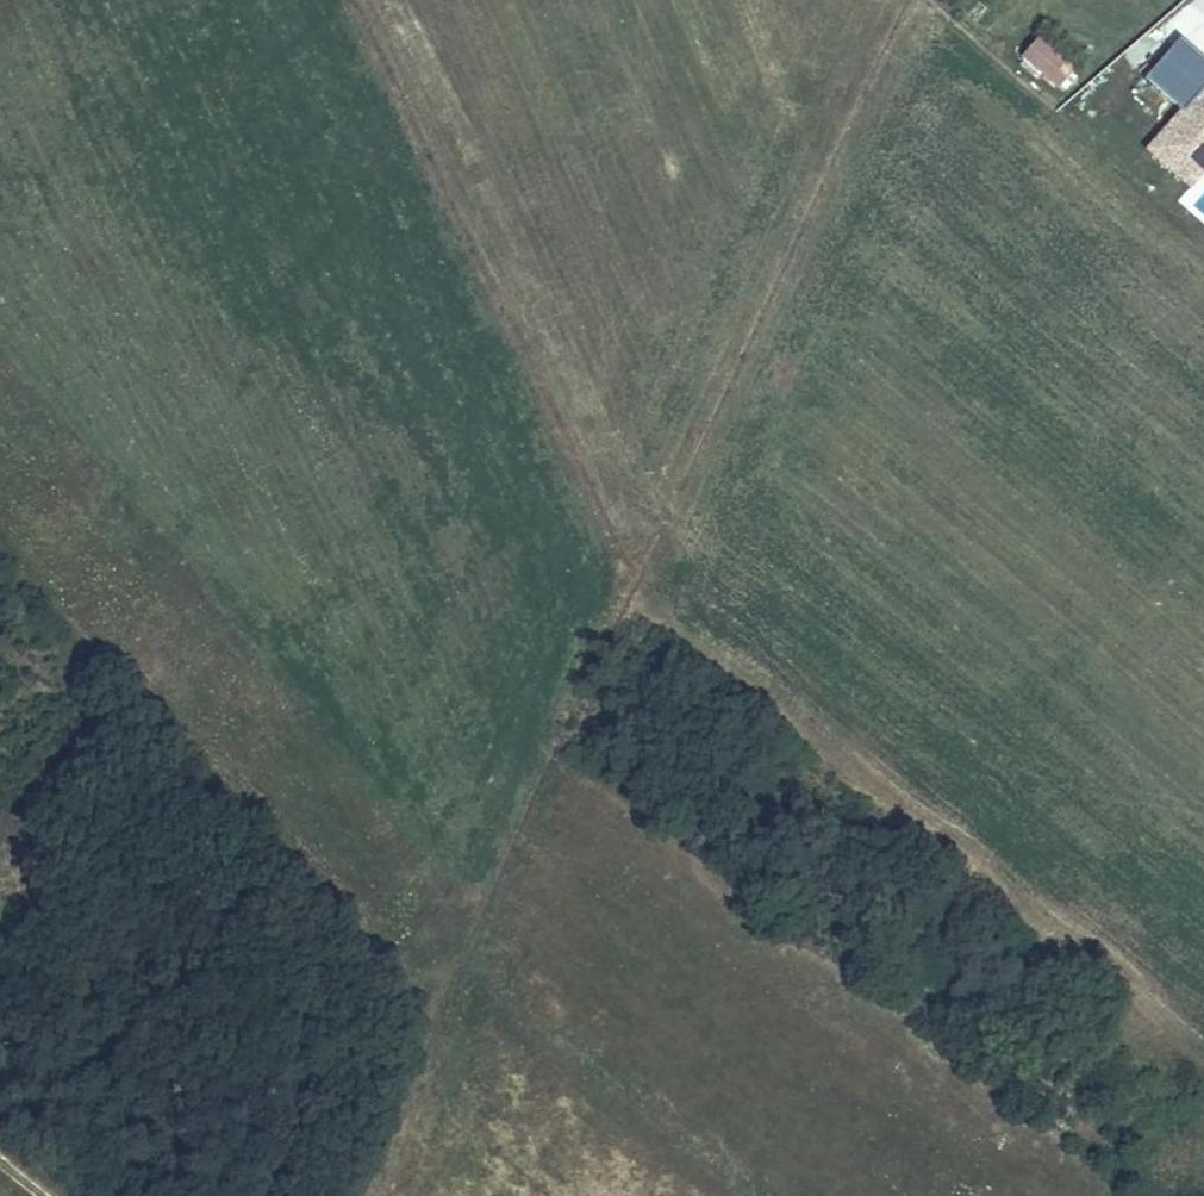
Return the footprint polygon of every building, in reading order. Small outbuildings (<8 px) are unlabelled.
[(1023,55),(1060,84),(1075,65),(1037,36),(1023,55)] [(1149,145),(1192,185),(1203,172),(1203,52),(1186,36),(1150,75),(1184,108),(1149,145)]
